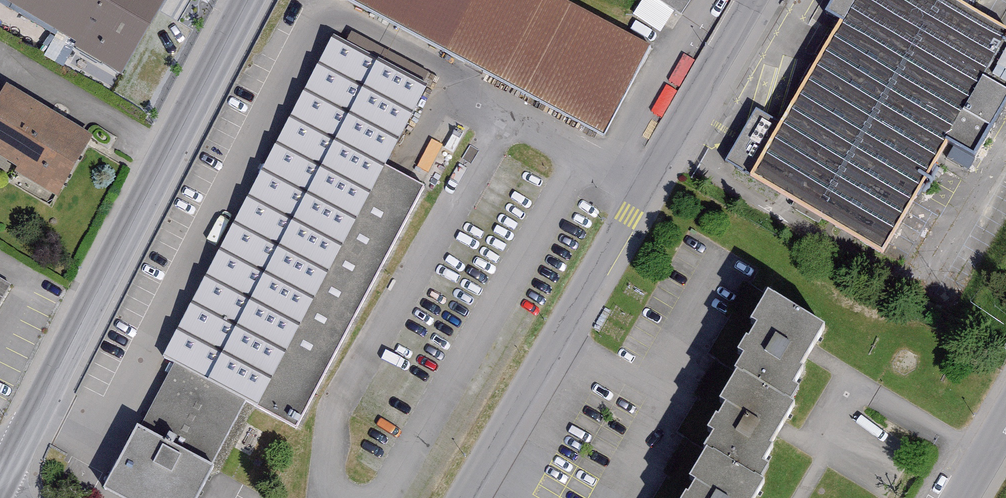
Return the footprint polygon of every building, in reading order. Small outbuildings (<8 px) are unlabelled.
[(118,77),(166,0),(0,0),(0,5),(118,77)] [(576,0),(346,0),(609,136),(658,42),(576,0)] [(684,9),(689,0),(670,0),(684,9)] [(983,0),(856,0),(768,167),(896,234),(1005,25),(1005,12),(983,0)] [(104,480),(139,497),(242,497),(447,89),(330,31),(104,480)] [(57,195),(94,136),(9,83),(0,95),(0,159),(57,195)] [(754,111),(725,158),(745,171),(775,124),(754,111)] [(752,496),(763,477),(762,477),(760,476),(768,462),(762,458),(772,442),(770,440),(774,434),(779,424),(783,418),(794,399),(790,397),(798,384),(793,381),(802,364),(800,362),(804,355),(808,348),(812,341),(824,321),(767,288),(764,294),(751,317),(756,320),(748,333),(746,332),(738,346),(744,350),(735,365),(737,366),(720,396),(725,399),(718,411),(716,410),(707,424),(714,428),(705,443),(706,444),(689,473),(695,477),(688,489),(686,488),(680,497),(751,497),(752,496)]
